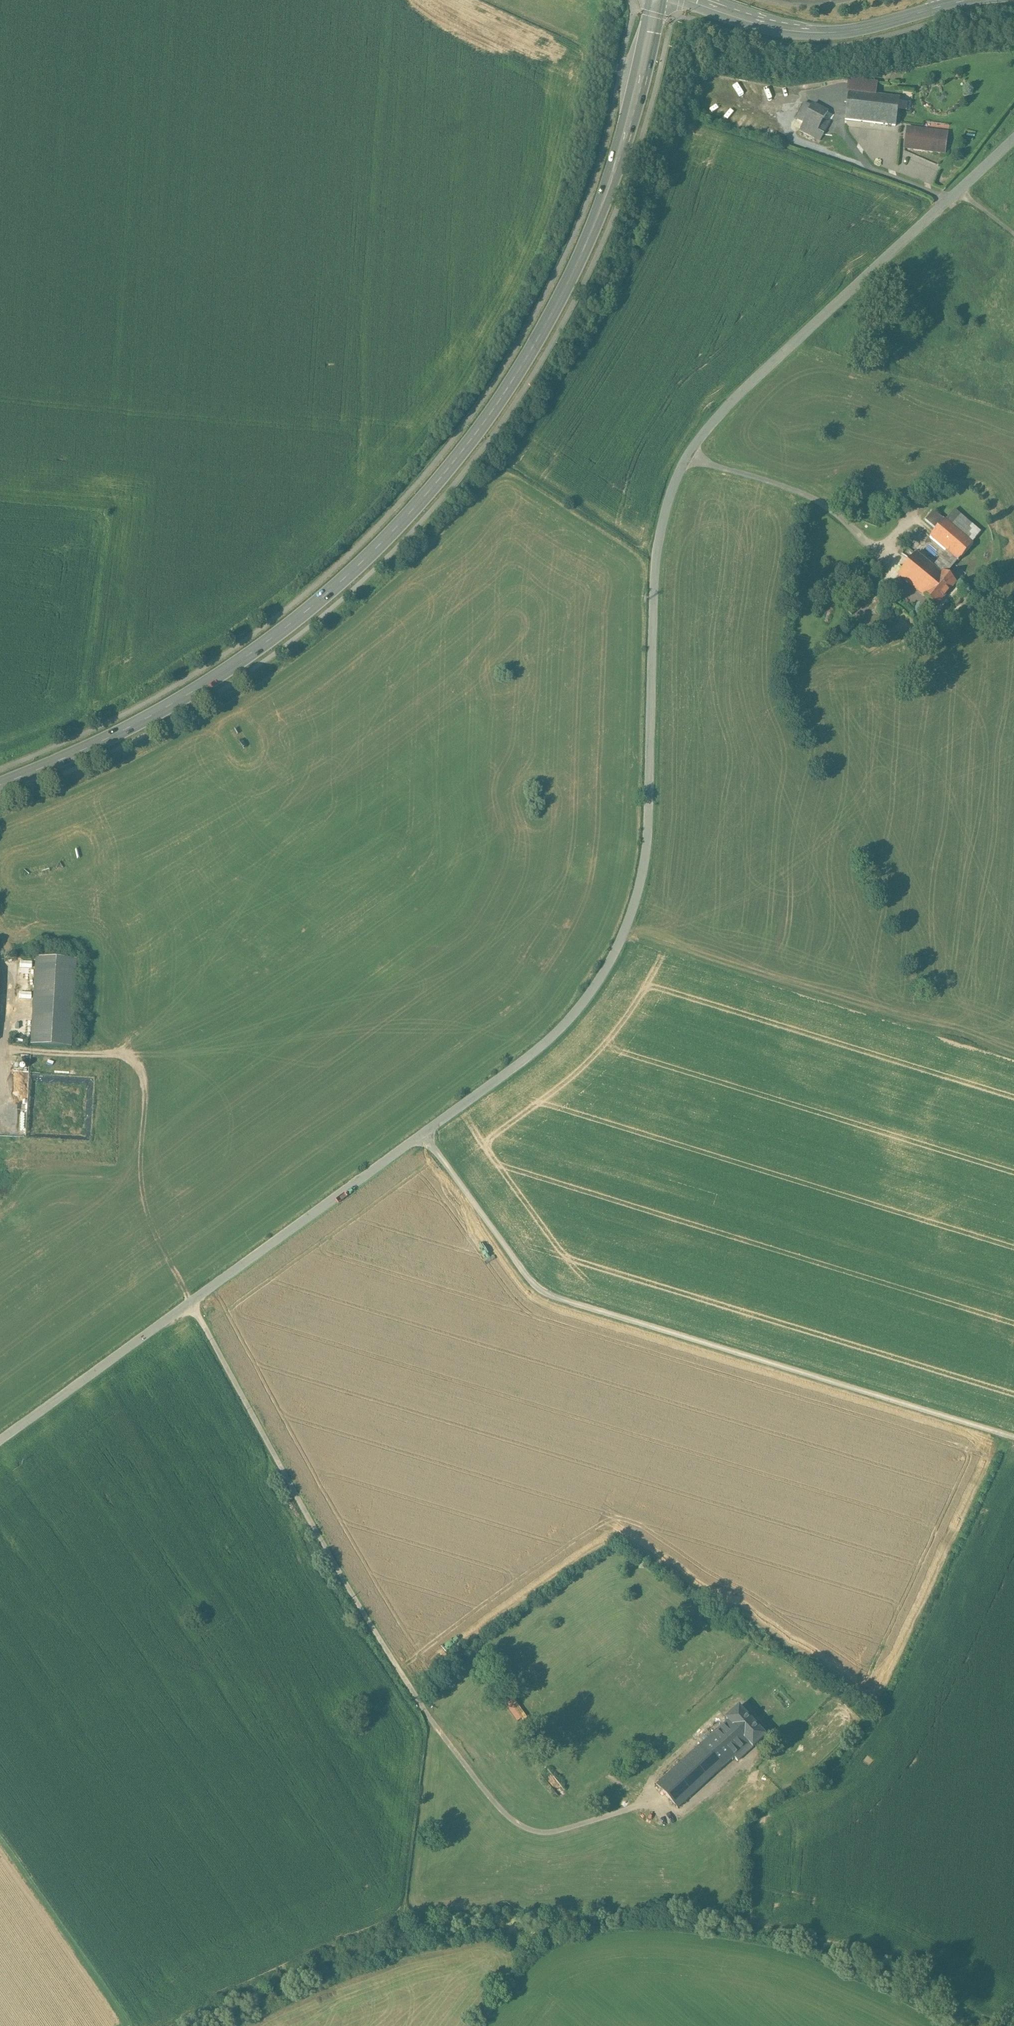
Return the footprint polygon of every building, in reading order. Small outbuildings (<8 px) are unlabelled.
[(883,96),(848,92),(845,121),(879,124),(883,96)] [(900,98),(883,96),(879,124),(896,126),(900,98)] [(813,103),(800,129),(813,136),(823,119),(827,110),(813,103)] [(823,119),(813,136),(821,140),(830,122),(823,119)] [(948,133),(907,128),(904,148),(945,154),(948,133)] [(934,511),(926,521),(936,530),(944,520),(934,511)] [(983,534),(956,511),(947,522),(974,544),(983,534)] [(947,522),(946,521),(932,538),(947,551),(960,562),(975,545),(974,544),(947,522)] [(947,551),(933,568),(942,575),(945,572),(948,575),(960,562),(947,551)] [(933,568),(917,554),(899,575),(924,596),(942,575),(933,568)] [(942,575),(924,596),(937,606),(957,583),(948,575),(945,572),(942,575)] [(75,957),(36,955),(31,1043),(69,1045),(75,957)] [(516,1720),(525,1716),(518,1699),(508,1703),(516,1720)] [(767,1736),(740,1708),(727,1720),(750,1745),(754,1748),(767,1736)] [(729,1722),(656,1786),(677,1809),(750,1745),(729,1722)]
